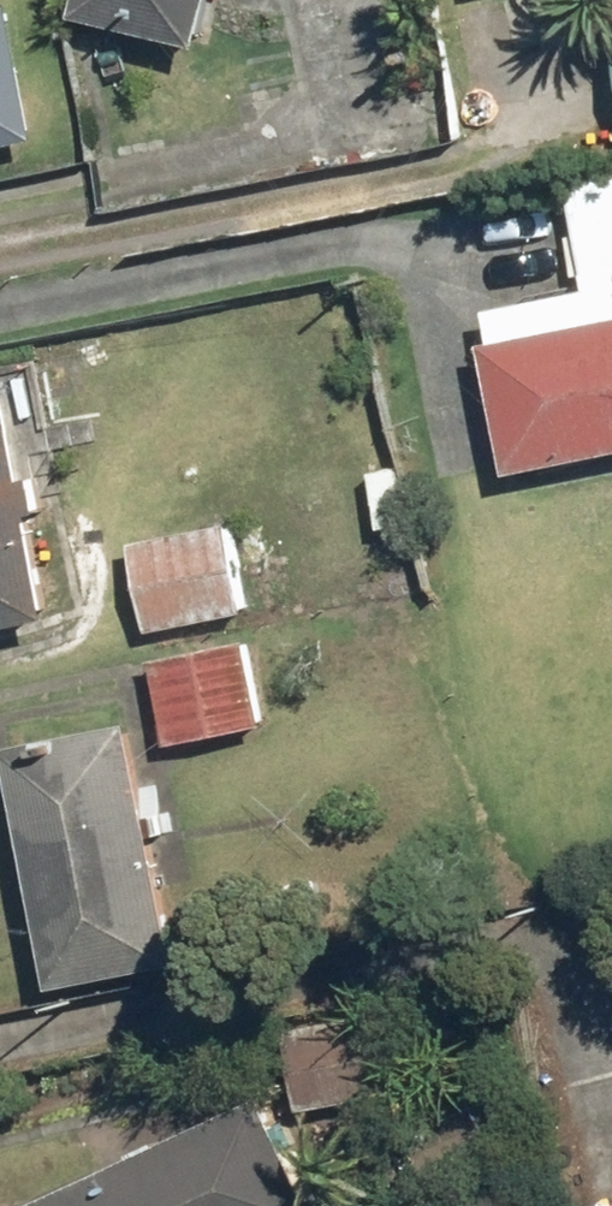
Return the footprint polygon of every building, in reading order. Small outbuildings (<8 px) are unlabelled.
[(52,143),(21,0),(0,0),(0,154),(52,143)] [(78,18),(204,47),(214,0),(82,0),(78,18)] [(585,280),(611,274),(611,171),(564,181),(585,280)] [(510,474),(611,453),(611,319),(483,345),(510,474)] [(53,616),(8,389),(0,390),(0,627),(53,616)] [(133,538),(150,629),(243,611),(225,521),(133,538)] [(150,658),(167,744),(264,726),(248,639),(150,658)] [(6,744),(55,986),(183,960),(134,719),(6,744)] [(287,1026),(304,1110),(392,1093),(375,1008),(287,1026)] [(33,1205),(312,1205),(262,1097),(31,1202),(33,1205)]
